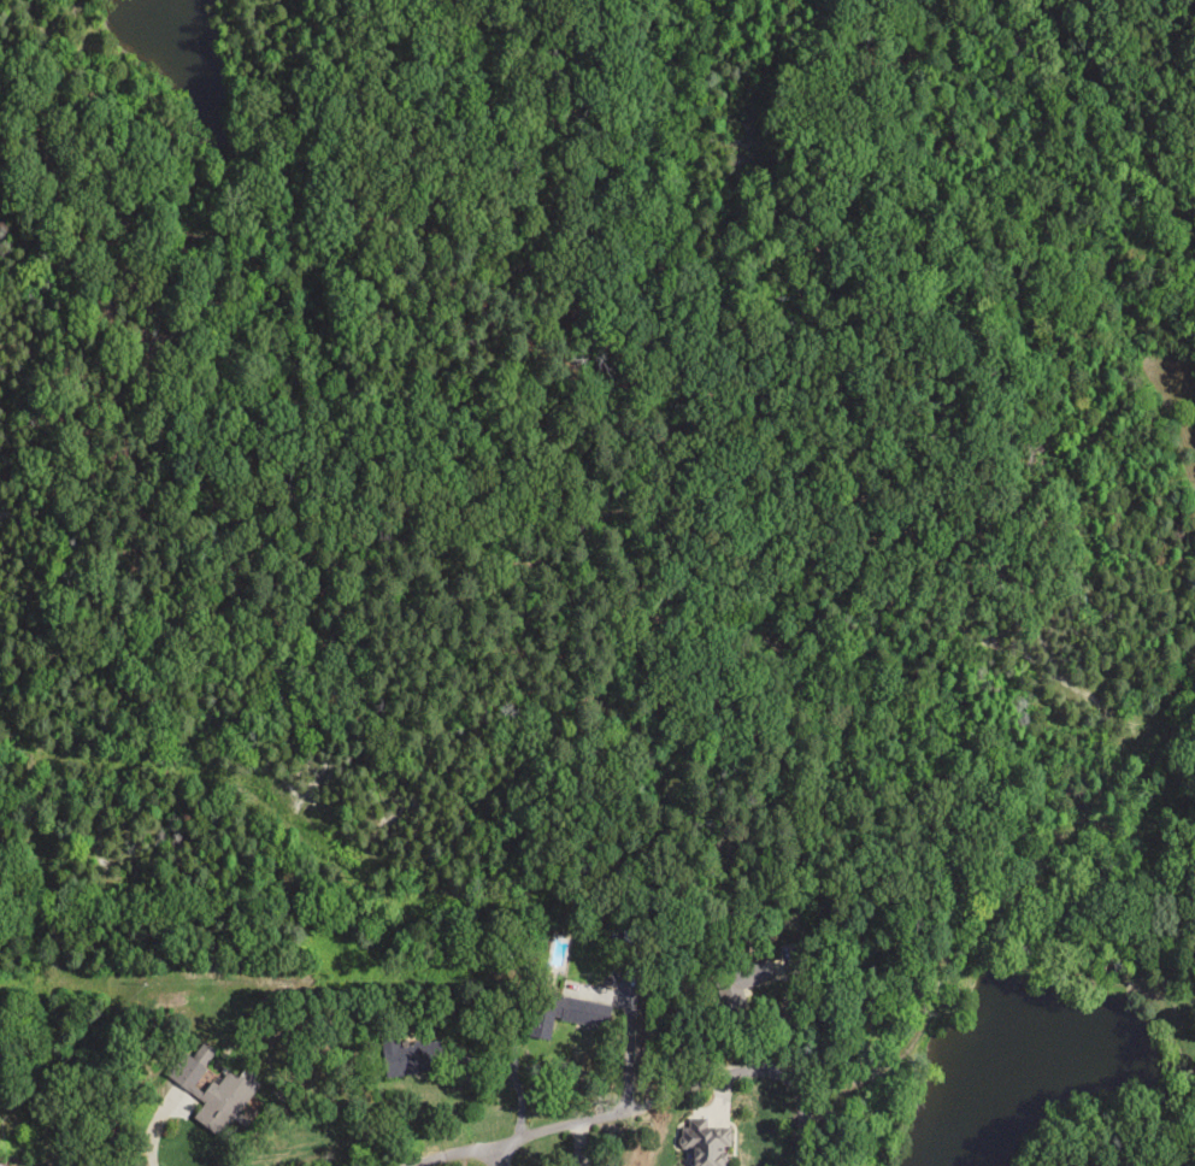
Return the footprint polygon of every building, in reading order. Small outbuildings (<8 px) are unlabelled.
[(608,1004),(554,995),(554,996),(534,992),(527,1034),(544,1037),(548,1018),(604,1028),(608,1004)] [(440,1074),(438,1043),(379,1046),(381,1077),(440,1074)] [(676,1123),(676,1149),(686,1149),(686,1165),(724,1165),(724,1123),(676,1123)]
